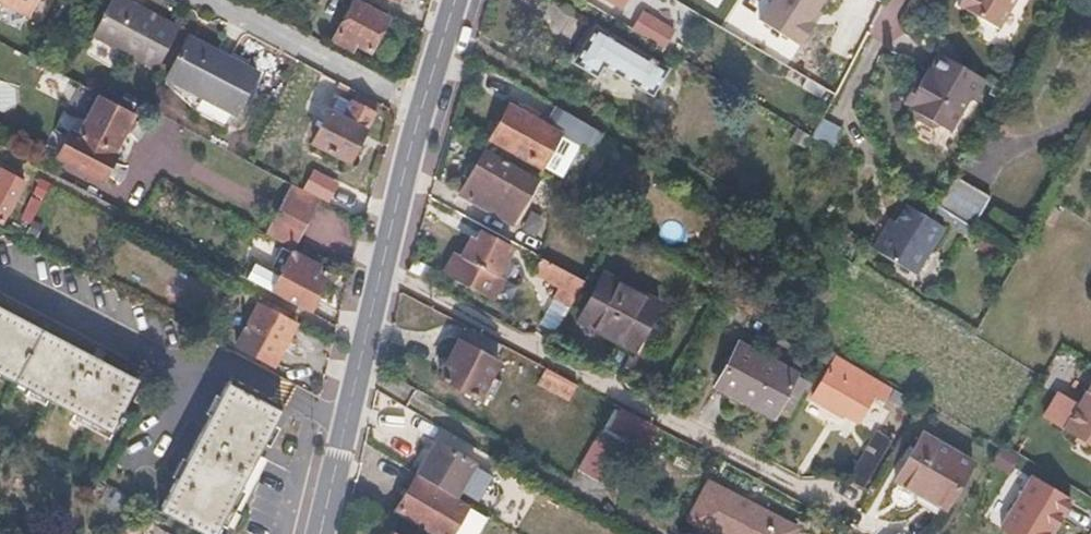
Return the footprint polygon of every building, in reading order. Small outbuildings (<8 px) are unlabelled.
[(28,15),(36,0),(1,0),(28,15)] [(139,0),(111,0),(94,31),(159,65),(182,23),(139,0)] [(592,5),(640,33),(650,17),(620,0),(595,0),(592,5)] [(961,1),(1001,25),(1016,0),(961,0),(961,1)] [(388,19),(355,1),(333,41),(351,51),(354,45),(369,54),(388,19)] [(667,67),(596,27),(577,61),(599,73),(604,64),(652,93),(667,67)] [(258,72),(190,35),(167,77),(235,114),(258,72)] [(929,87),(921,83),(910,104),(917,108),(916,110),(919,112),(923,122),(935,129),(945,127),(956,133),(972,103),(979,101),(991,79),(945,53),(932,77),(934,78),(929,87)] [(350,101),(337,94),(319,127),(307,120),(298,135),(347,161),(380,103),(356,90),(350,101)] [(77,136),(70,132),(56,157),(101,180),(114,154),(112,153),(132,116),(98,98),(77,136)] [(509,108),(490,141),(538,169),(556,136),(590,155),(602,133),(557,106),(545,129),(509,108)] [(529,179),(485,154),(469,183),(512,208),(529,179)] [(3,173),(0,179),(0,216),(4,218),(22,183),(3,173)] [(1005,203),(969,183),(952,214),(989,235),(1005,203)] [(321,201),(292,185),(281,202),(310,220),(321,201)] [(281,202),(272,218),(300,235),(310,220),(281,202)] [(892,231),(887,228),(875,248),(913,270),(928,244),(934,247),(946,226),(908,203),(897,222),(892,231)] [(308,239),(343,251),(354,218),(320,206),(308,239)] [(300,235),(272,218),(261,236),(291,251),(300,235)] [(897,222),(892,218),(887,228),(892,231),(897,222)] [(476,240),(471,237),(461,258),(497,277),(512,250),(480,233),(476,240)] [(247,259),(238,276),(308,313),(324,282),(313,276),(316,269),(278,249),(266,269),(247,259)] [(534,272),(560,286),(554,297),(572,307),(585,281),(541,257),(534,272)] [(663,305),(605,274),(581,321),(638,352),(663,305)] [(285,311),(261,298),(237,345),(273,363),(293,324),(281,318),(285,311)] [(107,432),(136,378),(0,307),(0,377),(107,432)] [(463,345),(457,342),(438,378),(480,401),(499,364),(494,361),(502,346),(471,330),(463,345)] [(741,343),(721,382),(738,391),(736,395),(776,417),(778,413),(791,419),(812,380),(741,343)] [(883,384),(853,366),(832,403),(862,420),(883,384)] [(547,369),(540,384),(571,401),(579,386),(547,369)] [(1090,377),(1062,430),(1090,446),(1090,377)] [(224,381),(156,510),(201,533),(213,533),(279,409),(224,381)] [(894,439),(881,431),(852,480),(863,486),(894,439)] [(626,448),(598,433),(576,470),(605,486),(626,448)] [(973,462),(921,433),(895,475),(946,504),(973,462)] [(474,465),(436,442),(416,474),(455,497),(474,465)] [(394,511),(431,533),(451,533),(468,506),(455,497),(416,474),(394,511)] [(1031,478),(1001,528),(1010,533),(1050,533),(1070,501),(1031,478)] [(708,483),(689,519),(719,533),(792,533),(796,527),(708,483)]
